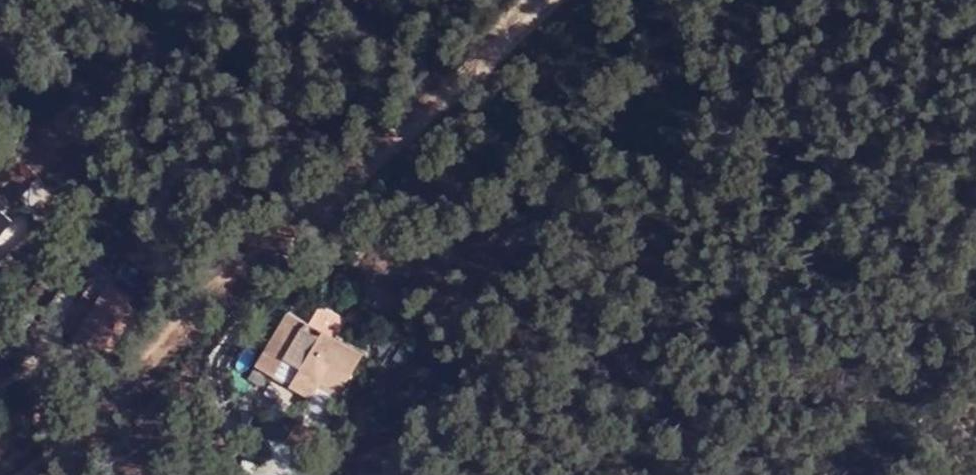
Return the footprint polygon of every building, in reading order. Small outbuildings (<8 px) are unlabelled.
[(42,194),(31,185),(21,196),(32,206),(42,194)] [(0,208),(0,235),(13,219),(0,208)] [(133,296),(97,272),(61,328),(98,352),(101,348),(111,353),(142,307),(131,300),(133,296)] [(152,290),(143,280),(135,287),(144,297),(152,290)] [(322,307),(320,321),(344,325),(346,311),(322,307)] [(361,355),(286,310),(249,376),(268,388),(274,375),(312,397),(290,439),(306,450),(361,355)]
